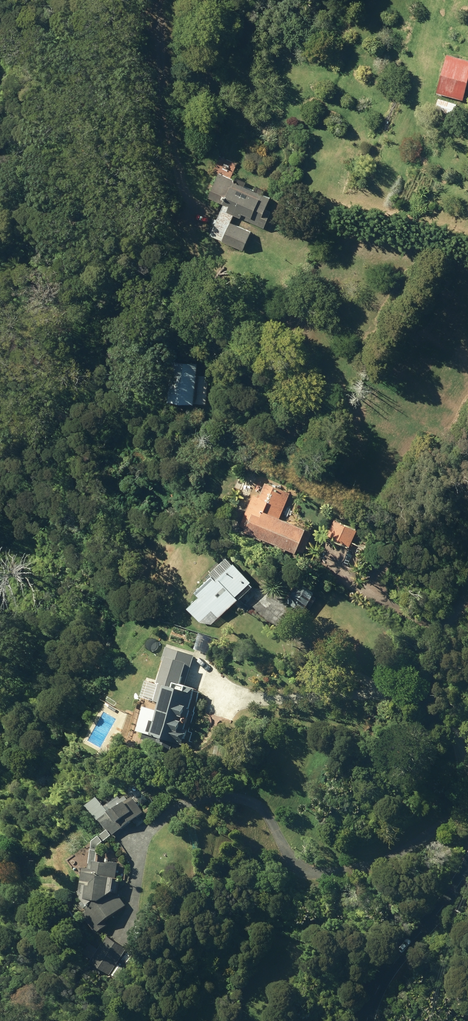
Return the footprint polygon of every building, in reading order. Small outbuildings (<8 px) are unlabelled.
[(462,99),(467,74),(467,60),(445,54),(435,93),(462,99)] [(434,110),(451,115),(455,103),(438,98),(434,110)] [(220,157),(215,170),(230,178),(236,164),(220,157)] [(221,210),(264,228),(269,216),(262,214),(264,210),(269,199),(233,184),(234,181),(230,179),(231,179),(219,174),(209,199),(223,205),(221,210)] [(218,219),(211,236),(222,241),(244,250),(251,232),(218,219)] [(165,401),(206,405),(208,376),(194,374),(195,362),(168,359),(165,401)] [(201,491),(205,484),(197,481),(195,489),(201,491)] [(252,494),(240,522),(246,524),(244,529),(293,550),(302,528),(278,518),(288,493),(263,482),(257,496),(252,494)] [(325,536),(347,547),(356,529),(334,518),(325,536)] [(198,596),(186,608),(198,620),(210,608),(217,615),(235,597),(232,595),(248,581),(224,557),(207,573),(210,576),(194,592),(198,596)] [(285,601),(301,611),(312,594),(296,583),(285,601)] [(136,732),(143,734),(141,740),(156,744),(158,738),(182,745),(187,731),(183,729),(189,710),(188,710),(194,690),(181,686),(187,666),(168,660),(162,681),(173,684),(171,690),(164,687),(157,713),(143,708),(136,732)] [(142,784),(155,787),(157,778),(144,775),(142,784)] [(105,831),(99,836),(103,841),(142,813),(133,801),(125,807),(122,803),(108,814),(96,799),(87,806),(105,831)] [(80,916),(93,935),(106,926),(102,921),(122,908),(112,893),(116,865),(105,863),(105,866),(93,864),(91,872),(81,870),(77,894),(88,911),(80,916)] [(95,965),(114,978),(120,968),(129,974),(139,960),(129,954),(131,952),(113,939),(95,965)]
